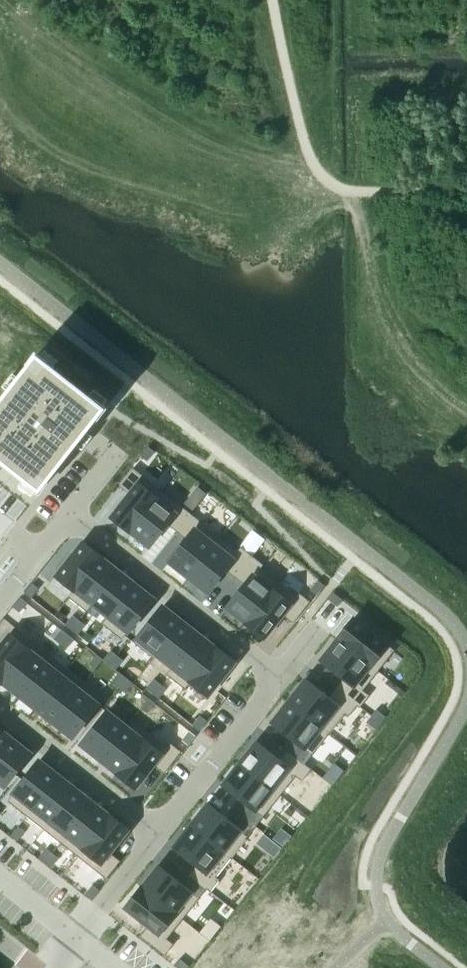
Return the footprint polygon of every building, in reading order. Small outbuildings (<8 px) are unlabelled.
[(0,404),(0,460),(40,492),(105,410),(37,356),(0,404)] [(148,447),(141,456),(147,461),(154,452),(148,447)] [(137,484),(111,517),(130,532),(156,499),(137,484)] [(201,489),(193,498),(200,503),(207,494),(201,489)] [(207,494),(200,503),(206,508),(213,499),(207,494)] [(156,499),(130,532),(149,547),(175,514),(156,499)] [(195,530),(169,562),(188,577),(214,545),(195,530)] [(259,534),(252,544),(258,549),(265,539),(259,534)] [(265,539),(258,549),(264,554),(272,544),(265,539)] [(82,543),(56,575),(75,590),(100,557),(82,543)] [(214,545),(188,577),(207,592),(233,560),(214,545)] [(100,557),(75,590),(92,604),(118,571),(100,557)] [(118,571),(92,604),(109,617),(135,585),(118,571)] [(253,576),(227,608),(246,623),(272,591),(253,576)] [(318,581),(311,590),(317,595),(324,586),(318,581)] [(32,584),(24,593),(31,598),(38,589),(32,584)] [(135,585),(109,617),(128,632),(154,599),(135,585)] [(272,591),(246,623),(265,638),(291,606),(272,591)] [(333,593),(328,599),(338,607),(343,601),(333,593)] [(21,598),(13,607),(19,612),(27,603),(21,598)] [(163,607),(137,639),(156,654),(182,622),(163,607)] [(72,616),(65,625),(71,630),(79,621),(72,616)] [(354,619),(338,639),(371,665),(387,644),(354,619)] [(79,621),(71,630),(78,635),(85,626),(79,621)] [(182,622),(156,654),(173,668),(198,635),(182,622)] [(61,630),(54,639),(60,644),(67,635),(61,630)] [(0,646),(0,681),(2,682),(28,650),(9,635),(0,646)] [(67,635),(60,644),(66,649),(74,640),(67,635)] [(198,635),(173,668),(190,681),(215,648),(198,635)] [(338,639),(321,660),(354,686),(371,665),(338,639)] [(215,648),(190,681),(209,696),(234,663),(215,648)] [(28,650),(2,682),(19,696),(45,663),(28,650)] [(110,651),(103,660),(109,665),(117,656),(110,651)] [(96,655),(89,664),(95,669),(103,660),(96,655)] [(117,656),(109,665),(116,670),(123,661),(117,656)] [(45,663),(19,696),(36,709),(62,676),(45,663)] [(120,673),(112,683),(119,688),(126,678),(120,673)] [(62,676),(36,709),(53,722),(79,690),(62,676)] [(126,678),(119,688),(125,693),(133,683),(126,678)] [(153,679),(146,689),(152,694),(160,684),(153,679)] [(305,681),(289,702),(321,727),(338,707),(305,681)] [(160,684),(152,694),(158,699),(166,689),(160,684)] [(79,690),(53,722),(72,737),(98,705),(79,690)] [(149,699),(141,708),(147,713),(155,704),(149,699)] [(289,702),(272,722),(305,748),(321,727),(289,702)] [(376,710),(371,716),(381,723),(386,717),(376,710)] [(107,712),(81,745),(100,760),(126,727),(107,712)] [(200,716),(193,726),(199,731),(206,721),(200,716)] [(371,716),(366,722),(376,730),(381,723),(371,716)] [(126,727),(100,760),(117,773),(143,740),(126,727)] [(11,739),(0,730),(0,752),(11,739)] [(189,730),(181,740),(188,745),(195,735),(189,730)] [(0,752),(0,783),(4,786),(30,754),(11,739),(0,752)] [(143,740),(117,773),(136,788),(162,755),(143,740)] [(256,743),(240,764),(272,789),(289,769),(256,743)] [(39,761),(13,793),(32,808),(58,776),(39,761)] [(240,764),(223,784),(256,810),(272,789),(240,764)] [(327,772),(322,778),(332,786),(337,779),(327,772)] [(58,776),(32,808),(49,822),(75,789),(58,776)] [(322,778),(317,784),(327,792),(332,786),(322,778)] [(75,789),(49,822),(66,835),(92,803),(75,789)] [(92,803),(66,835),(83,849),(109,816),(92,803)] [(207,805),(191,826),(223,852),(240,831),(207,805)] [(109,816),(83,849),(102,863),(128,831),(109,816)] [(191,826),(174,847),(207,872),(223,852),(191,826)] [(18,827),(11,836),(17,841),(24,832),(18,827)] [(278,834),(273,840),(283,848),(287,841),(278,834)] [(273,840),(268,847),(278,854),(283,848),(273,840)] [(46,849),(38,858),(45,863),(52,854),(46,849)] [(52,854),(45,863),(51,868),(58,859),(52,854)] [(158,867),(142,888),(174,914),(191,893),(158,867)] [(92,885),(85,895),(91,900),(99,890),(92,885)] [(142,888),(125,909),(158,935),(174,914),(142,888)] [(229,896),(224,903),(233,910),(238,904),(229,896)] [(224,903),(219,909),(228,916),(233,910),(224,903)] [(175,965),(178,967),(188,967),(189,967),(179,959),(175,965)]
